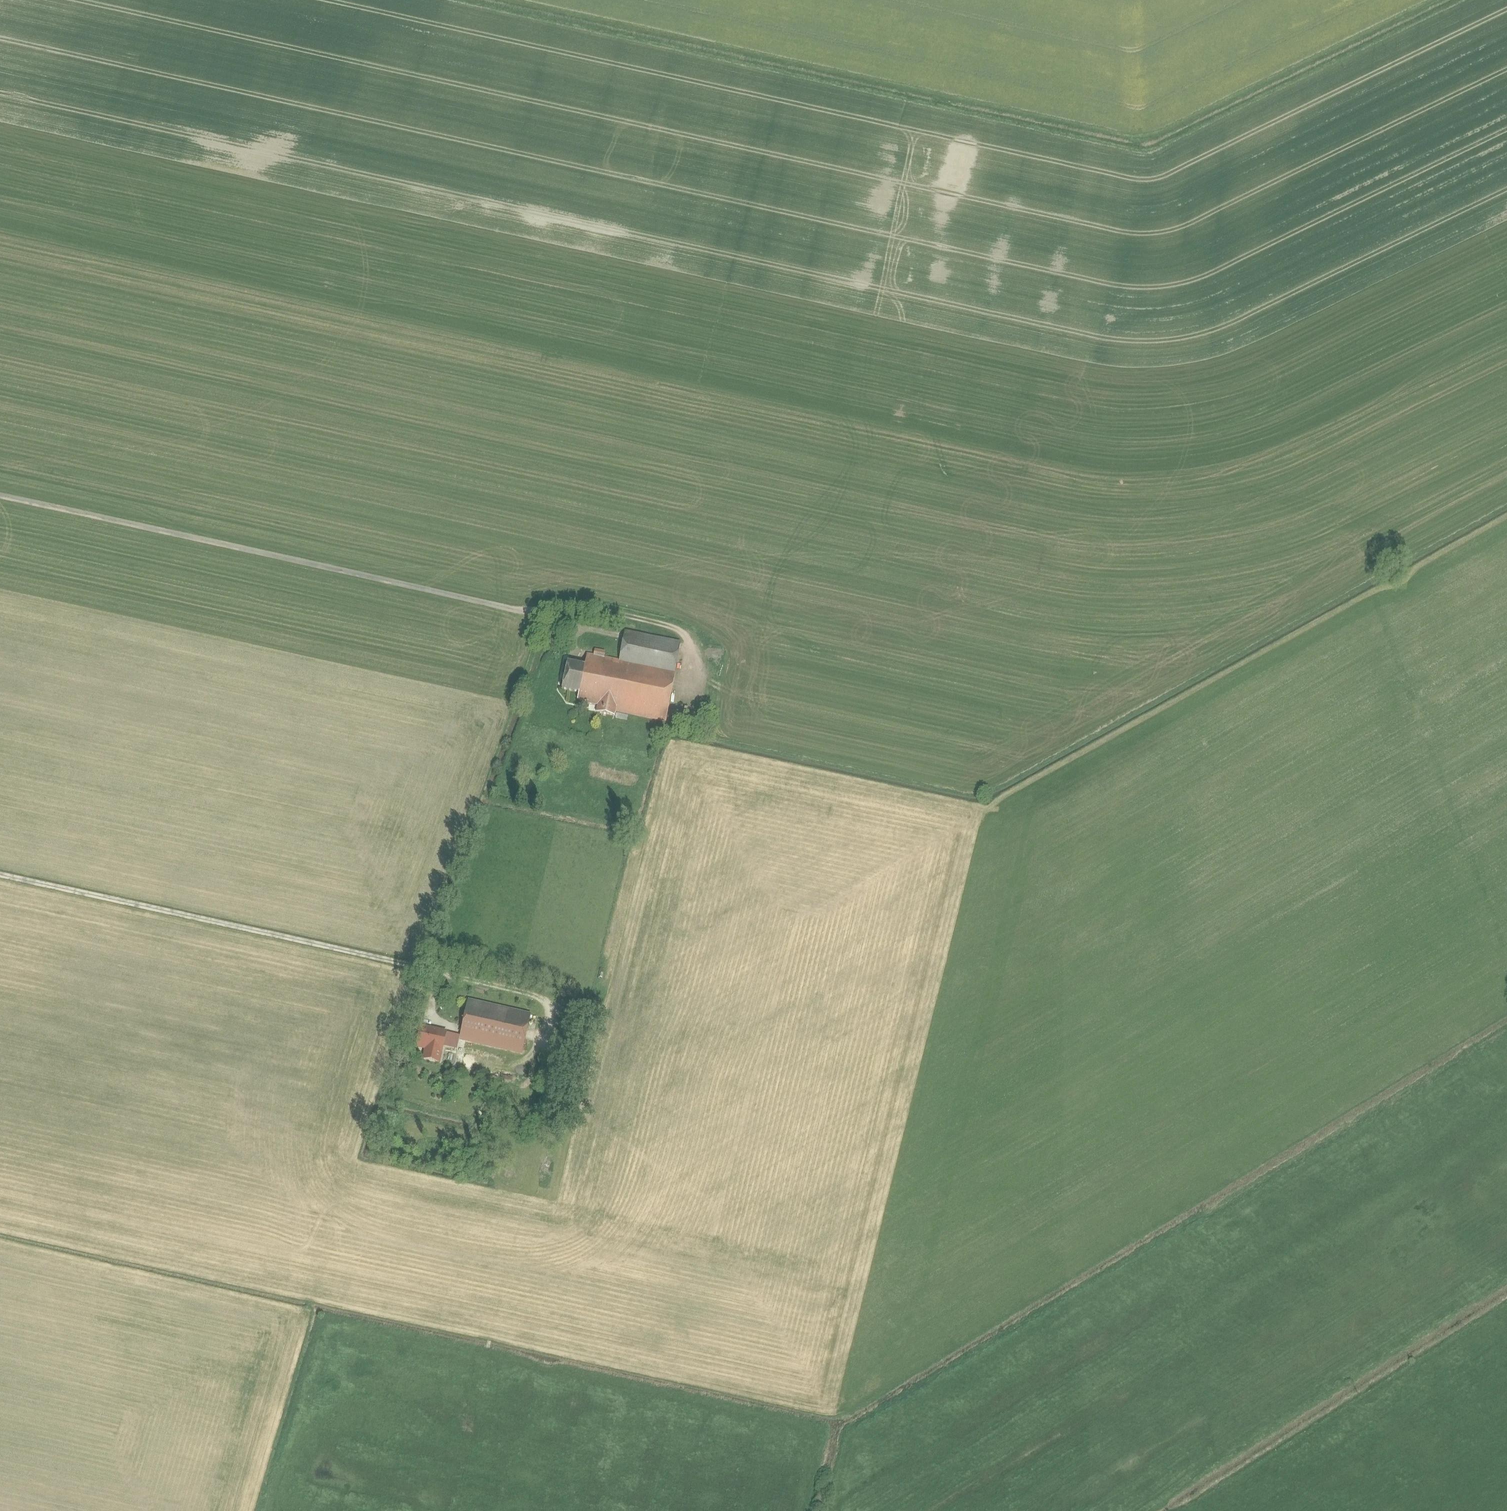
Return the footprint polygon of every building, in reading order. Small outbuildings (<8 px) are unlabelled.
[(661,726),(678,645),(619,632),(613,660),(588,655),(585,667),(577,666),(563,663),(557,693),(575,696),(574,701),(598,707),(597,713),(661,726)] [(593,649),(592,655),(604,657),(604,650),(593,649)] [(466,1000),(452,1064),(517,1078),(531,1015),(466,1000)] [(409,1048),(425,1050),(423,1061),(436,1064),(440,1046),(455,1048),(458,1033),(413,1025),(409,1048)]
